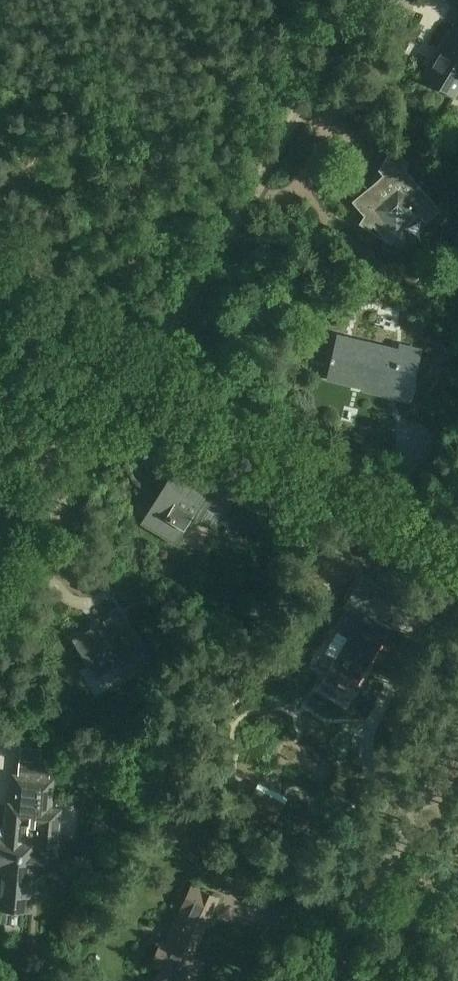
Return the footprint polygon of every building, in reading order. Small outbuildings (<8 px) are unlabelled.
[(427,78),(457,96),(457,95),(457,27),(427,78)] [(392,156),(389,155),(381,169),(383,171),(390,179),(369,197),(366,194),(357,202),(387,236),(395,229),(399,233),(420,213),(426,220),(440,208),(405,169),(411,164),(399,150),(392,156)] [(333,372),(332,378),(367,386),(367,388),(390,393),(389,396),(410,401),(421,351),(404,347),(403,351),(342,338),(337,356),(334,356),(331,372),(333,372)] [(194,512),(215,525),(235,490),(181,458),(143,521),(177,541),(194,512)] [(136,572),(114,584),(126,606),(148,594),(136,572)] [(365,572),(362,592),(381,595),(384,575),(365,572)] [(80,605),(92,584),(79,577),(68,598),(80,605)] [(391,625),(375,616),(382,604),(361,592),(339,630),(348,635),(320,685),(332,692),(340,679),(355,687),(391,625)] [(117,612),(73,638),(96,676),(140,649),(117,612)] [(35,872),(56,874),(63,805),(53,804),(55,777),(13,773),(11,801),(9,800),(6,836),(0,836),(0,883),(0,886),(0,908),(31,911),(35,872)] [(288,797),(259,782),(246,806),(275,821),(288,797)] [(204,961),(192,956),(218,897),(191,885),(166,942),(160,940),(150,964),(159,968),(153,980),(196,980),(204,961)]
